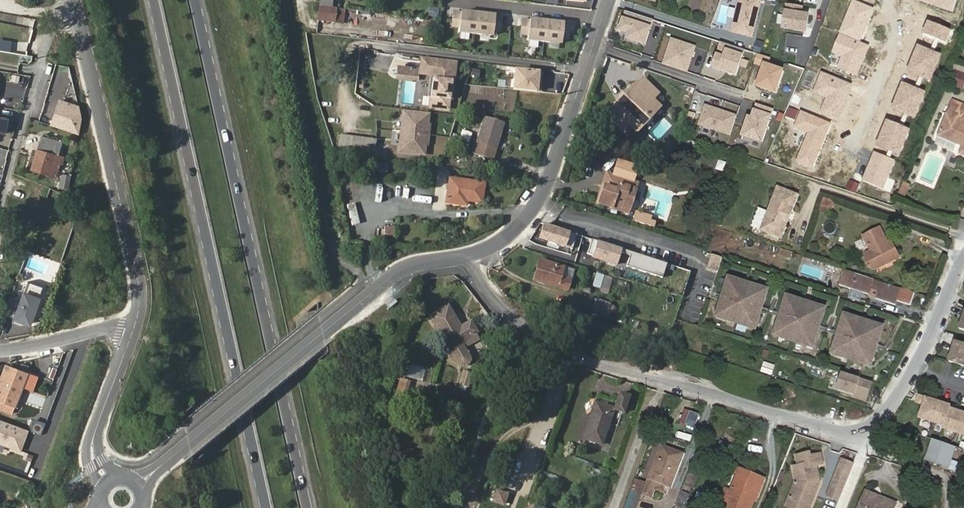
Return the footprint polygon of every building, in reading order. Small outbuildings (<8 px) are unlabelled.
[(711,8),(723,9),(724,0),(712,0),(711,8)] [(762,0),(740,0),(731,34),(755,40),(765,1),(762,0)] [(855,0),(853,0),(839,32),(861,41),(875,8),(855,0)] [(952,12),(956,0),(918,0),(952,12)] [(803,5),(784,2),(779,28),(806,33),(809,14),(802,13),(803,5)] [(332,21),(334,7),(331,6),(320,5),(318,19),(332,21)] [(437,18),(438,7),(427,6),(426,17),(437,18)] [(462,10),(455,9),(453,24),(460,25),(460,30),(492,33),(493,29),(500,30),(502,15),(495,14),(495,13),(462,9),(462,10)] [(531,18),(523,17),(522,32),(529,33),(529,37),(561,41),(562,37),(569,37),(571,23),(563,22),(563,21),(531,17),(531,18)] [(331,30),(332,21),(318,19),(318,28),(331,30)] [(657,29),(627,20),(623,33),(632,36),(631,41),(651,48),(657,29)] [(952,31),(929,21),(924,34),(946,44),(952,31)] [(869,47),(841,35),(833,54),(841,58),(837,67),(857,76),(869,47)] [(698,47),(673,39),(665,64),(691,72),(698,47)] [(749,53),(722,44),(713,69),(741,78),(749,53)] [(943,56),(919,47),(908,73),(932,82),(943,56)] [(435,91),(434,100),(453,102),(456,71),(458,72),(459,60),(424,57),(423,67),(411,66),(411,71),(436,74),(436,76),(435,91)] [(961,90),(963,83),(963,66),(953,62),(945,84),(961,90)] [(789,72),(767,65),(759,88),(781,95),(789,72)] [(535,87),(537,68),(515,66),(513,85),(535,87)] [(851,86),(821,73),(813,94),(825,99),(819,113),(837,120),(851,86)] [(10,82),(17,83),(18,76),(11,75),(10,82)] [(632,121),(655,99),(661,93),(648,82),(644,86),(641,83),(619,106),(622,109),(617,115),(628,125),(632,121)] [(927,93),(903,83),(892,110),(916,120),(927,93)] [(662,106),(655,99),(632,121),(641,128),(662,106)] [(950,106),(963,112),(963,105),(953,100),(950,106)] [(779,111),(758,104),(746,139),(767,146),(779,111)] [(739,117),(706,106),(699,126),(732,137),(739,117)] [(950,106),(938,137),(957,144),(963,147),(959,154),(963,156),(963,112),(950,106)] [(51,112),(47,123),(55,126),(59,116),(51,112)] [(400,152),(425,154),(428,115),(404,112),(400,152)] [(831,124),(801,112),(794,128),(807,134),(795,162),(812,169),(831,124)] [(504,122),(484,116),(472,151),(492,158),(504,122)] [(911,131),(887,121),(876,146),(900,156),(911,131)] [(461,129),(458,139),(468,142),(471,132),(461,129)] [(368,153),(370,139),(345,136),(343,150),(368,153)] [(953,154),(957,144),(938,137),(935,146),(953,154)] [(30,170),(55,178),(61,157),(58,155),(60,148),(38,142),(30,170)] [(752,142),(746,156),(762,163),(768,149),(752,142)] [(896,162),(875,153),(864,180),(885,188),(896,162)] [(723,172),(726,162),(718,160),(714,169),(723,172)] [(57,187),(67,189),(69,176),(60,174),(57,187)] [(606,174),(602,185),(614,189),(618,177),(606,174)] [(474,192),(480,194),(482,184),(447,177),(445,186),(474,192)] [(614,189),(602,185),(597,203),(626,212),(634,190),(628,188),(631,182),(618,177),(614,189)] [(628,188),(634,190),(637,184),(631,182),(628,188)] [(901,196),(906,185),(900,182),(895,194),(901,196)] [(768,202),(790,209),(796,191),(774,183),(768,202)] [(477,203),(480,194),(474,192),(445,186),(441,200),(457,204),(458,199),(464,200),(477,203)] [(820,197),(816,209),(830,214),(834,202),(820,197)] [(790,210),(790,209),(768,202),(763,216),(785,223),(782,222),(787,209),(790,210)] [(785,223),(763,216),(759,226),(781,234),(785,223)] [(896,253),(890,241),(886,243),(879,227),(863,235),(870,250),(865,253),(863,259),(867,268),(875,269),(891,261),(891,255),(896,253)] [(918,241),(922,234),(913,230),(909,237),(918,241)] [(591,240),(587,253),(601,258),(600,260),(616,265),(620,253),(629,256),(625,267),(661,278),(666,264),(591,240)] [(719,272),(724,257),(713,254),(708,268),(719,272)] [(572,270),(539,260),(533,279),(567,290),(572,270)] [(915,294),(845,271),(840,287),(854,292),(869,296),(870,297),(871,297),(872,292),(879,294),(877,300),(896,306),(897,302),(911,306),(915,294)] [(613,279),(605,277),(601,288),(608,290),(613,279)] [(758,331),(771,290),(731,277),(717,318),(758,331)] [(9,297),(3,314),(13,317),(11,322),(19,325),(28,323),(41,286),(26,280),(19,300),(9,297)] [(869,296),(854,292),(851,299),(866,304),(869,296)] [(879,294),(872,292),(871,297),(870,297),(869,298),(877,300),(879,294)] [(815,350),(829,308),(788,295),(774,337),(815,350)] [(592,309),(608,314),(611,305),(596,301),(592,309)] [(460,326),(448,307),(430,318),(453,355),(466,346),(464,341),(476,332),(469,321),(460,326)] [(873,368),(886,327),(846,314),(833,355),(873,368)] [(957,342),(950,363),(963,368),(963,345),(957,342)] [(774,354),(765,351),(763,357),(772,360),(774,354)] [(763,361),(760,372),(771,376),(775,365),(763,361)] [(0,376),(0,409),(11,413),(26,374),(4,365),(0,376)] [(471,376),(462,373),(458,385),(467,387),(471,376)] [(872,382),(844,373),(839,388),(855,393),(855,395),(867,399),(872,382)] [(402,402),(409,382),(396,378),(390,398),(402,402)] [(583,429),(603,435),(614,402),(622,405),(629,387),(619,383),(613,398),(596,392),(583,429)] [(948,410),(949,406),(917,396),(915,402),(923,404),(918,417),(943,425),(942,429),(963,436),(963,415),(948,410)] [(686,415),(691,402),(686,400),(680,415),(685,417),(686,415)] [(691,402),(686,415),(695,418),(700,406),(691,402)] [(0,420),(0,444),(21,452),(29,430),(0,420)] [(654,476),(668,437),(662,435),(648,474),(654,476)] [(685,444),(668,437),(654,476),(671,482),(685,444)] [(724,442),(720,450),(733,456),(736,447),(724,442)] [(812,450),(796,454),(798,463),(792,465),(795,480),(792,487),(806,492),(805,494),(816,498),(823,482),(819,465),(825,463),(823,454),(813,456),(812,450)] [(831,493),(838,477),(845,459),(844,459),(830,492),(831,493)] [(845,459),(838,477),(848,481),(855,464),(856,463),(845,459)] [(924,472),(912,468),(907,483),(920,487),(921,484),(930,487),(934,477),(924,473),(924,472)] [(743,471),(740,477),(762,485),(764,479),(743,471)] [(740,477),(727,507),(753,507),(762,485),(740,477)] [(841,499),(848,481),(838,477),(831,493),(830,495),(841,499)] [(792,487),(785,505),(793,507),(812,507),(816,498),(805,494),(806,492),(792,487)] [(506,492),(495,489),(491,500),(503,503),(506,492)] [(689,493),(681,490),(674,507),(682,507),(689,493)] [(859,507),(898,507),(899,504),(881,497),(878,500),(873,497),(872,494),(865,491),(859,507)] [(534,501),(527,499),(525,507),(532,507),(534,501)]
